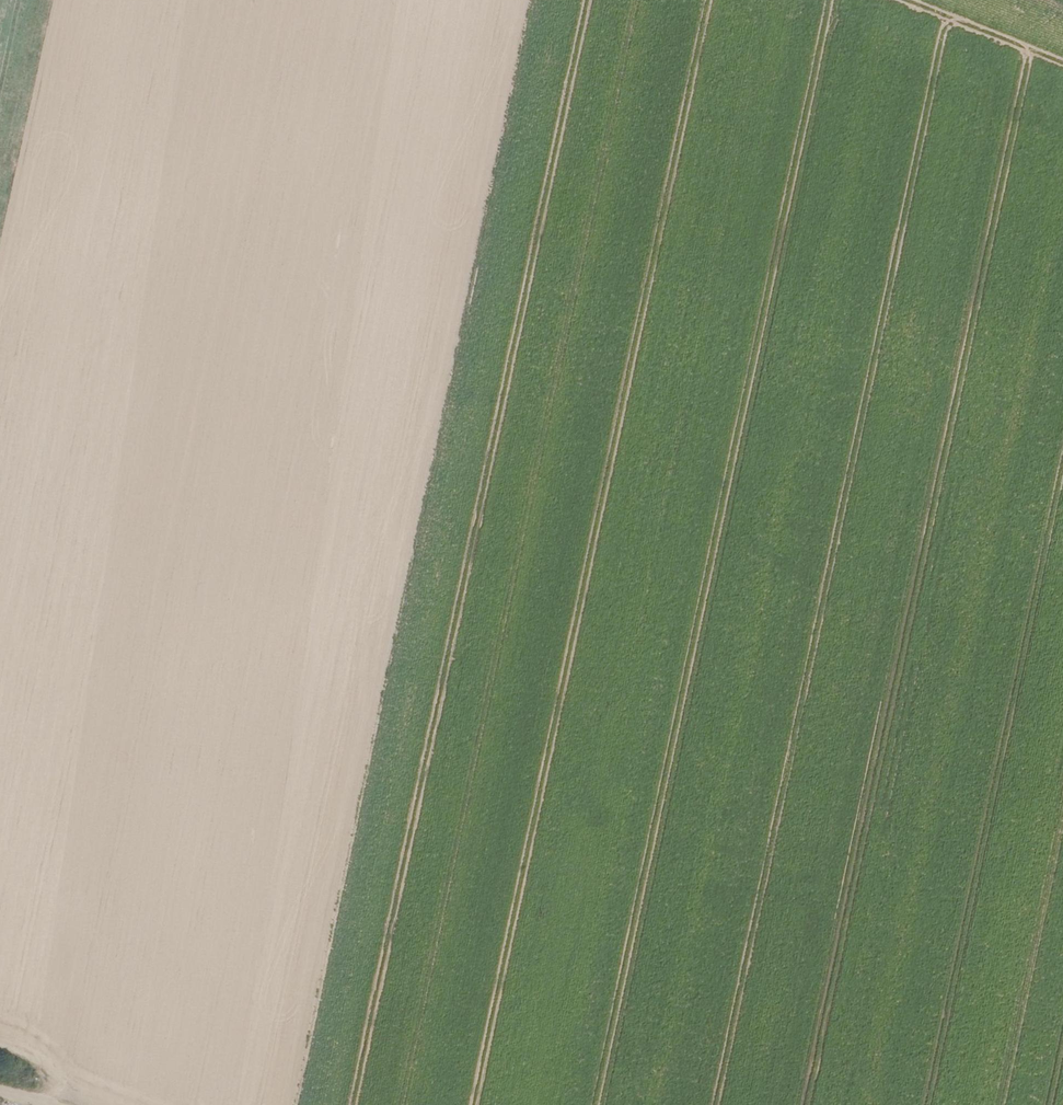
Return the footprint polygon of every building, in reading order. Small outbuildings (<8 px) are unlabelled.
[(787,410),(802,409),(802,397),(787,397),(787,410)]
